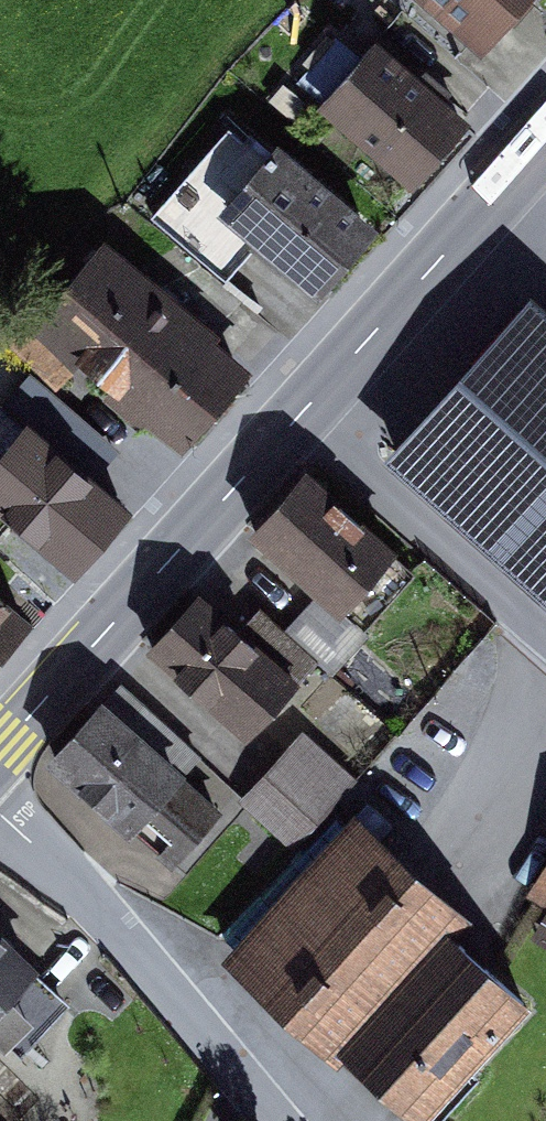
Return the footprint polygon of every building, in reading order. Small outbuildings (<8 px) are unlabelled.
[(483,54),(530,0),(422,0),(483,54)] [(472,118),(376,35),(360,53),(338,34),(295,83),(412,186),(472,118)] [(378,223),(279,139),(264,156),(228,125),(151,214),(226,277),(257,241),(319,293),(378,223)] [(222,331),(104,228),(38,303),(31,297),(1,331),(57,386),(83,358),(183,442),(250,366),(217,337),(222,331)] [(532,295),(386,454),(545,599),(545,308),(532,295)] [(96,476),(120,449),(29,370),(2,401),(23,419),(26,416),(96,476)] [(75,573),(132,506),(96,476),(26,416),(23,419),(2,401),(0,403),(0,508),(75,573)] [(399,547),(308,465),(249,530),(317,591),(341,612),(373,576),(395,596),(417,571),(395,552),(399,547)] [(341,612),(363,631),(395,596),(373,576),(341,612)] [(242,625),(199,587),(145,649),(248,738),(315,661),(319,657),(285,627),(260,605),(242,625)] [(34,618),(0,588),(0,657),(34,618)] [(341,612),(317,591),(285,627),(319,657),(315,661),(332,676),(368,636),(363,631),(341,612)] [(106,697),(103,694),(45,757),(129,833),(134,827),(173,862),(223,807),(185,773),(202,755),(120,681),(106,697)] [(361,780),(304,728),(240,799),(297,851),(361,780)] [(356,811),(223,958),(338,1062),(345,1054),(456,932),(471,915),(356,811)] [(525,896),(545,908),(545,860),(525,896)] [(530,937),(545,947),(545,911),(530,937)] [(0,930),(0,1041),(19,1059),(71,1004),(36,970),(39,966),(0,930)] [(345,1054),(418,1120),(423,1120),(532,1002),(456,932),(345,1054)]
